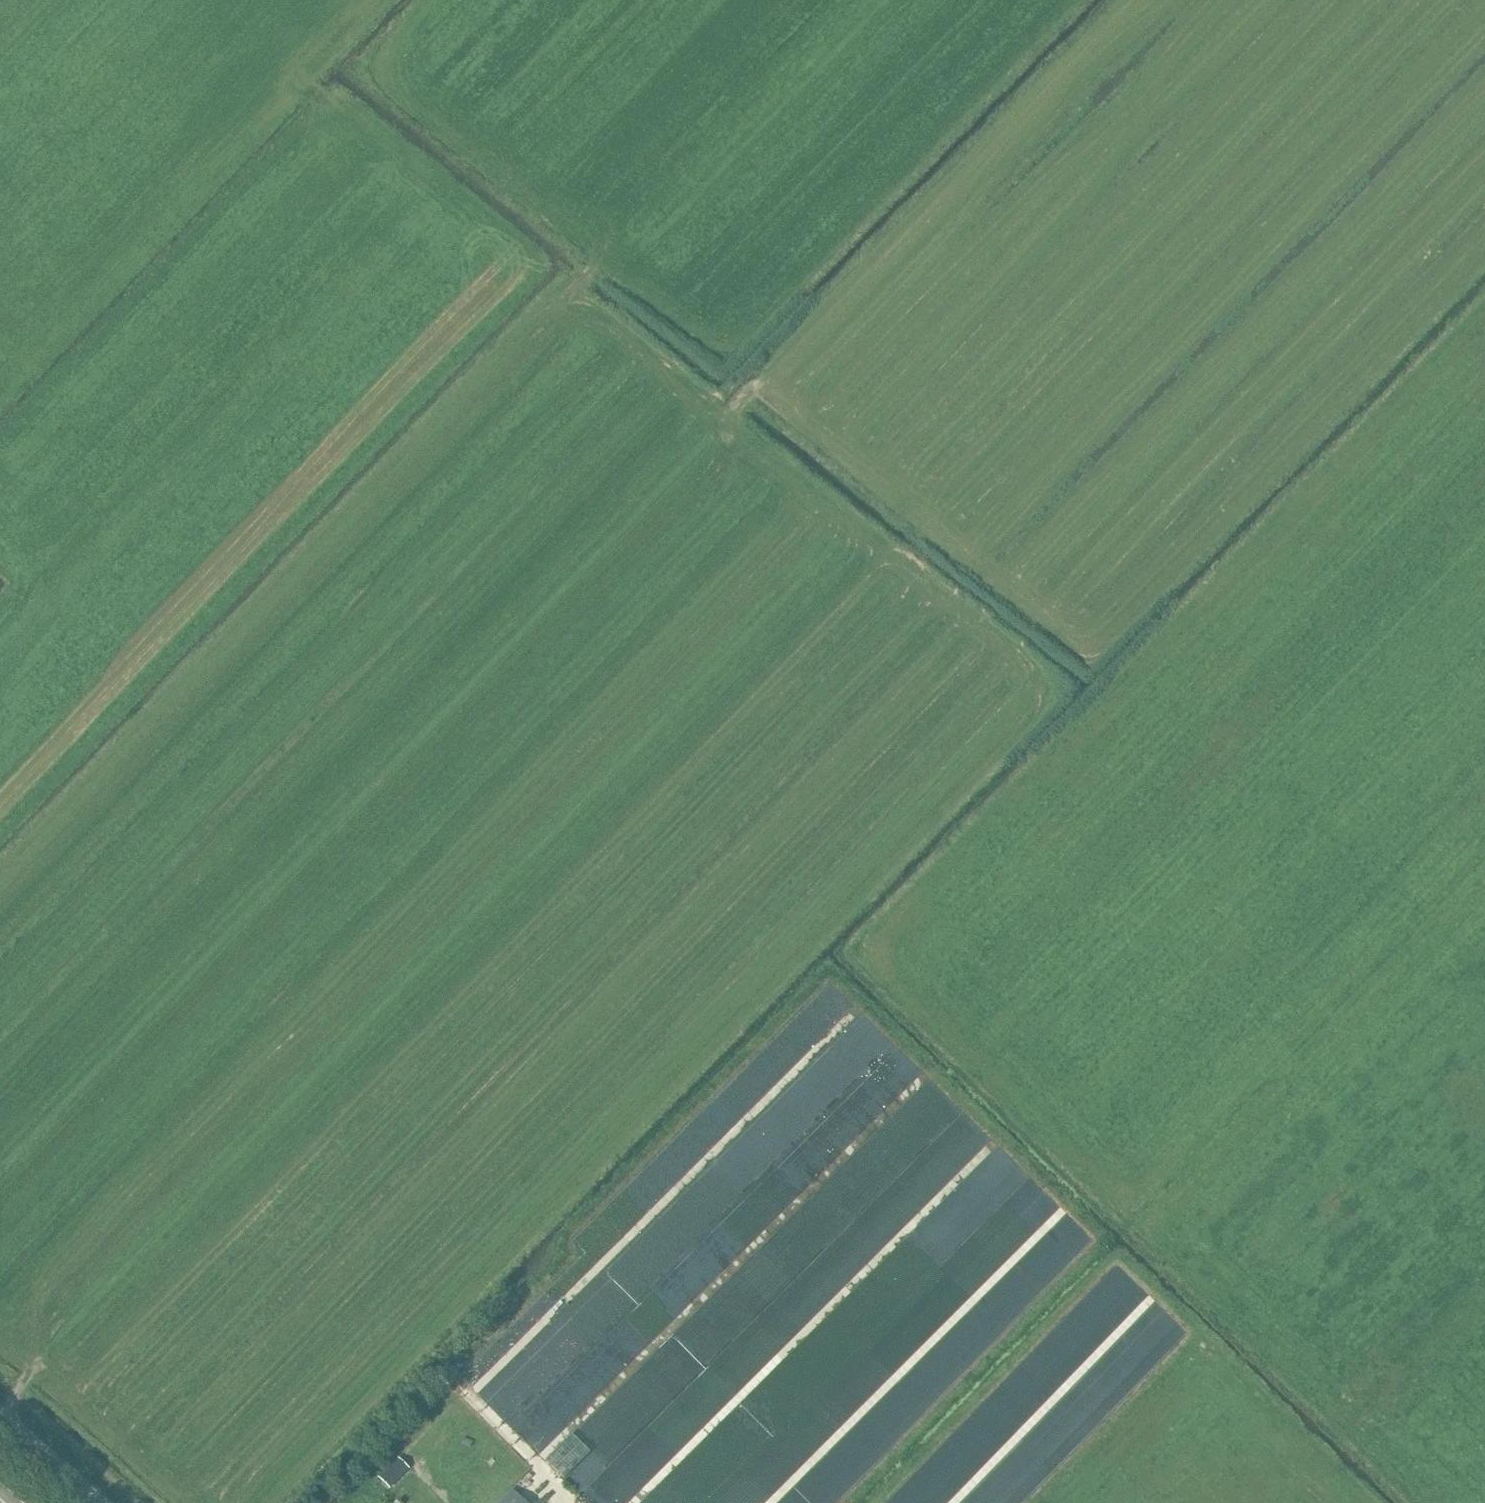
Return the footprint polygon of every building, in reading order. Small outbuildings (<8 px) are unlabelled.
[(570,1432),(543,1457),(560,1476),(587,1451),(570,1432)] [(513,1488),(497,1502),(528,1502),(513,1488)]
